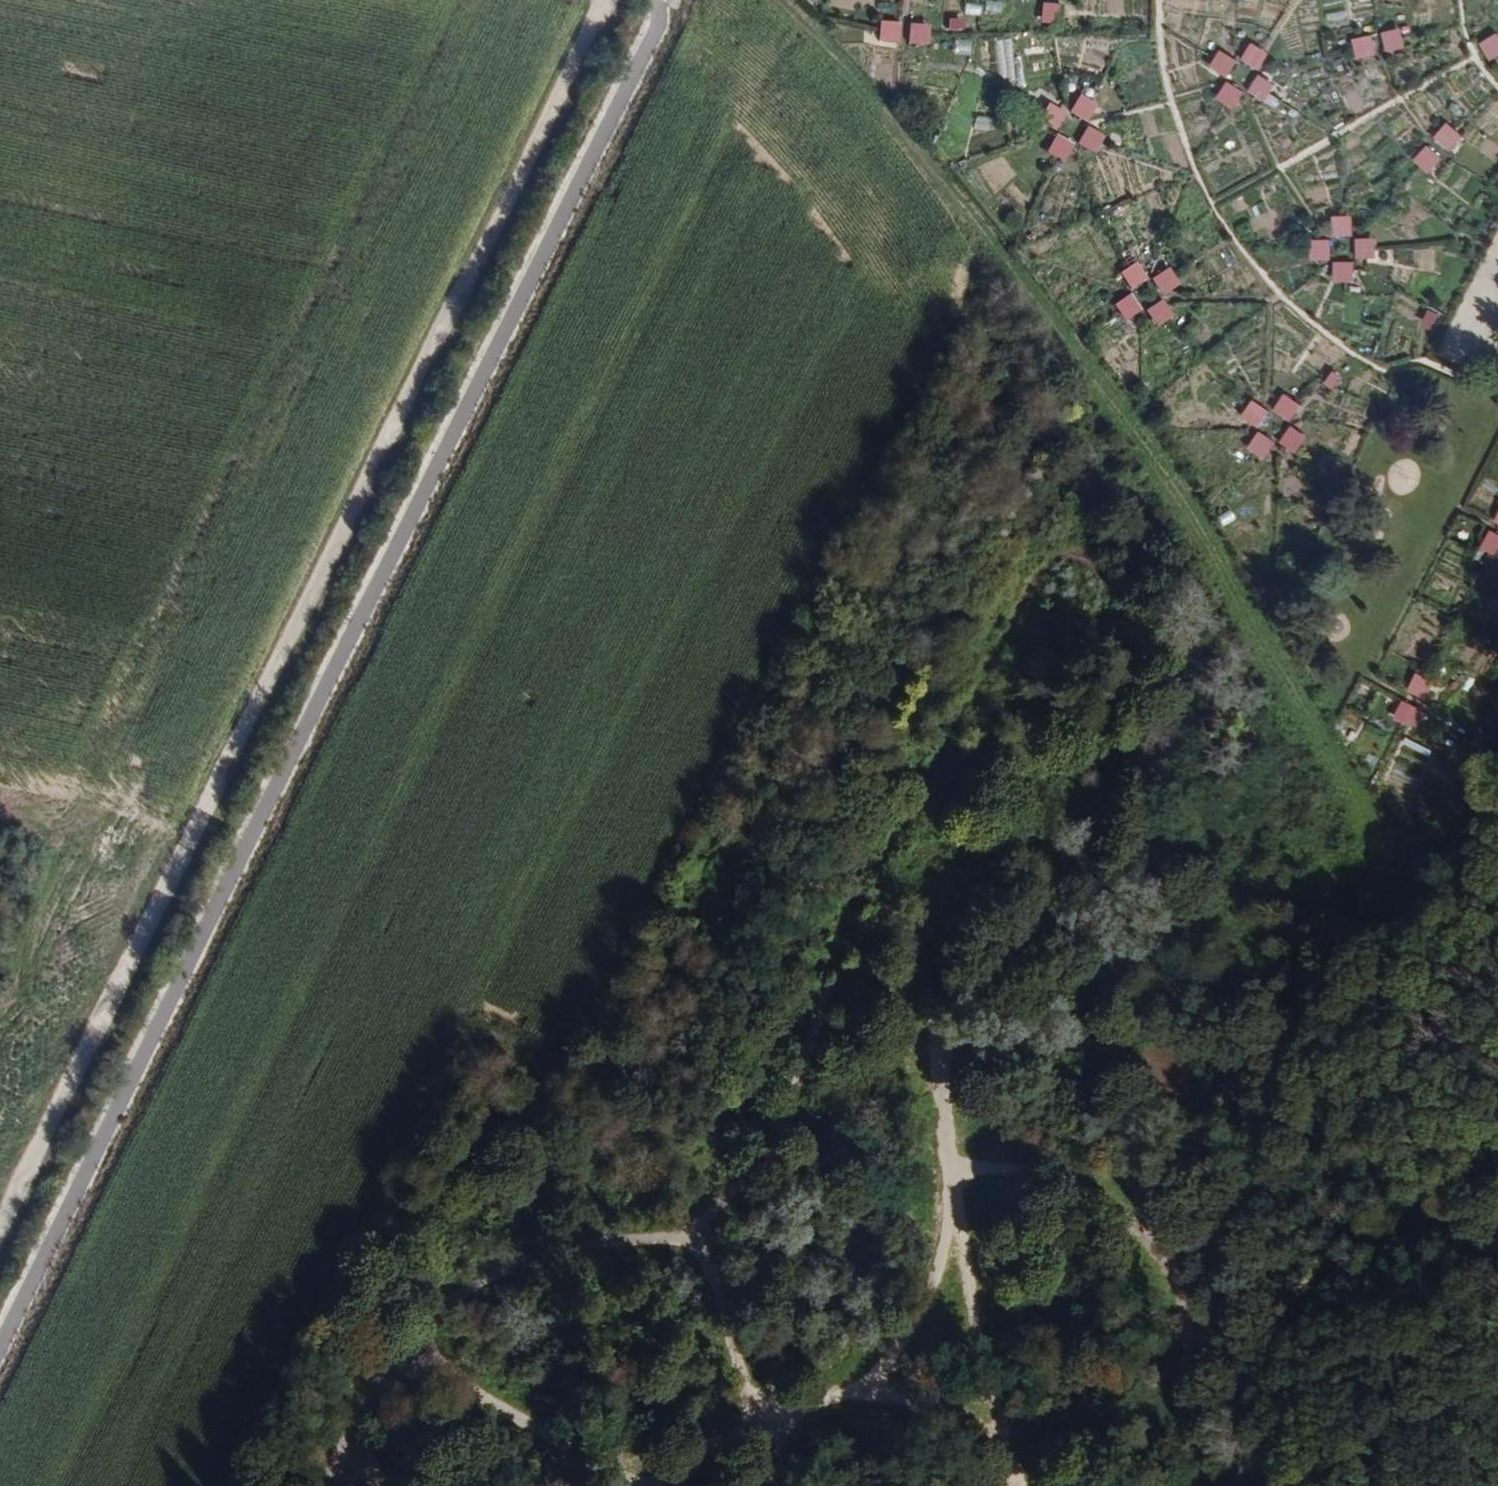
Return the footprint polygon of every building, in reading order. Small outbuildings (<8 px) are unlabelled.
[(1038,4),(1038,25),(1060,25),(1060,5),(1038,4)] [(874,43),(895,45),(898,23),(876,21),(874,43)] [(905,45),(926,46),(927,25),(906,24),(905,45)] [(1385,54),(1405,48),(1400,28),(1380,33),(1385,54)] [(1478,44),(1490,62),(1497,57),(1497,37),(1495,33),(1478,44)] [(1355,60),(1376,56),(1372,35),(1351,39),(1355,60)] [(1259,72),(1267,53),(1249,44),(1240,63),(1259,72)] [(1225,77),(1235,62),(1219,52),(1210,67),(1225,77)] [(1264,103),(1275,85),(1257,75),(1247,92),(1264,103)] [(1232,111),(1243,93),(1226,82),(1215,101),(1232,111)] [(1076,95),(1066,113),(1085,124),(1095,106),(1076,95)] [(1054,132),(1064,113),(1046,104),(1036,122),(1054,132)] [(1449,154),(1462,136),(1445,123),(1432,140),(1449,154)] [(1092,155),(1103,138),(1086,126),(1074,143),(1092,155)] [(1054,134),(1044,154),(1062,163),(1072,143),(1054,134)] [(1430,176),(1443,161),(1424,145),(1411,161),(1430,176)] [(1331,217),(1332,238),(1352,237),(1351,216),(1331,217)] [(1375,260),(1374,239),(1355,239),(1355,260),(1375,260)] [(1311,262),(1330,261),(1329,240),(1311,240),(1311,262)] [(1117,274),(1129,291),(1146,279),(1133,262),(1117,274)] [(1354,282),(1353,262),(1331,263),(1332,283),(1354,282)] [(1111,304),(1121,323),(1141,312),(1130,293),(1111,304)] [(1143,312),(1155,328),(1171,316),(1159,300),(1143,312)] [(1271,411),(1288,424),(1300,407),(1284,395),(1271,411)] [(1256,429),(1268,413),(1252,401),(1240,417),(1256,429)] [(1288,426),(1277,444),(1295,455),(1306,438),(1288,426)] [(1258,432),(1246,450),(1263,461),(1275,444),(1258,432)] [(1497,557),(1497,536),(1489,531),(1479,549),(1497,559),(1497,557)] [(1415,675),(1406,692),(1424,702),(1433,684),(1415,675)] [(1394,721),(1414,725),(1419,706),(1398,701),(1394,721)]
